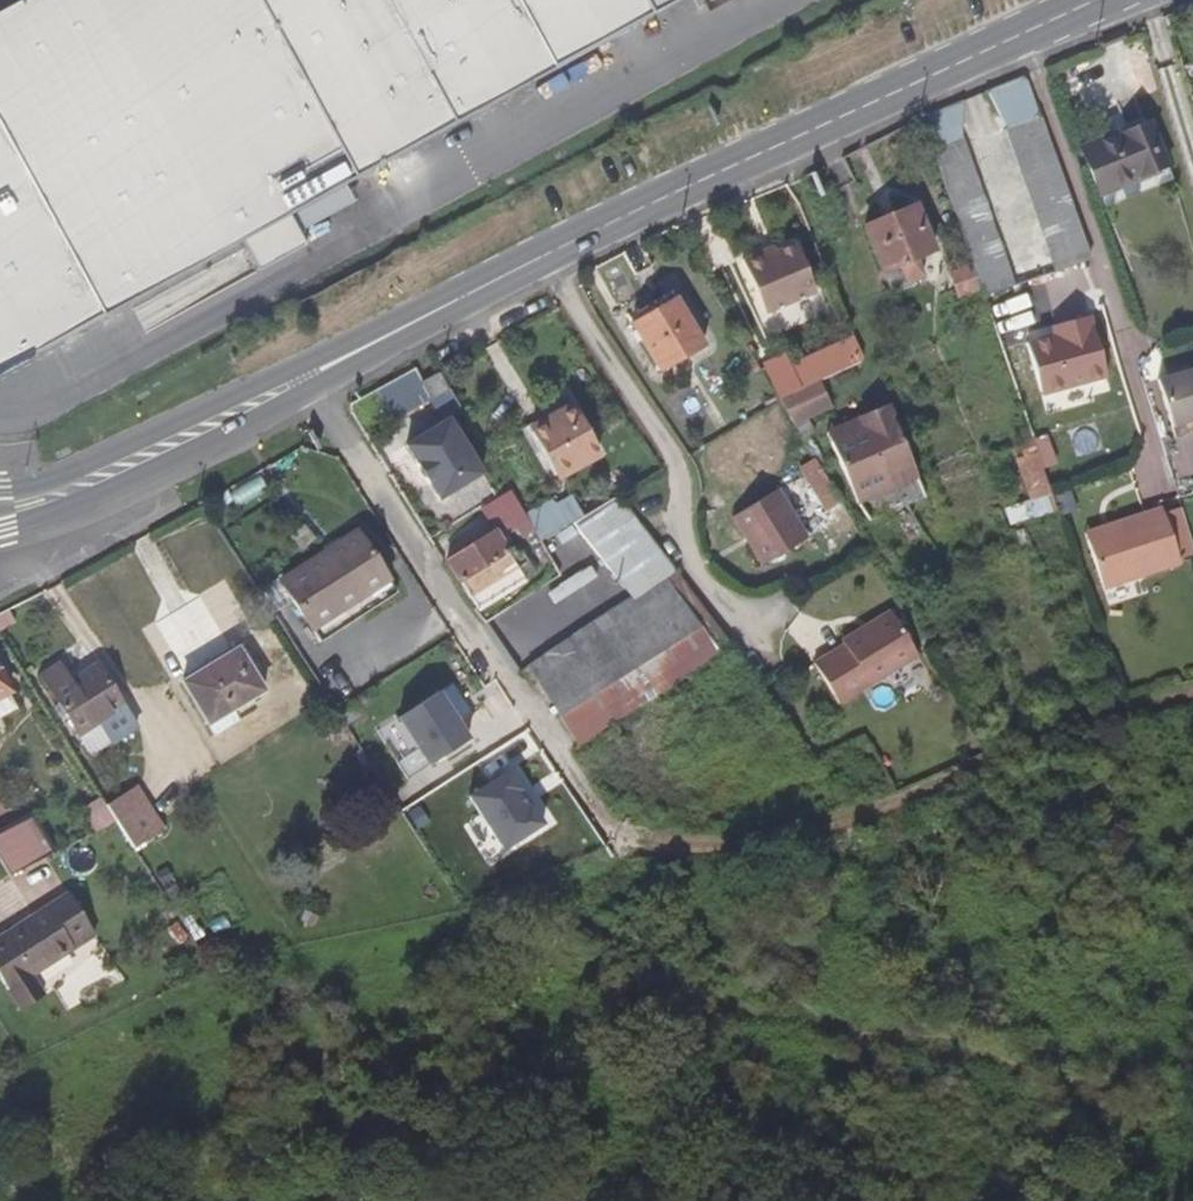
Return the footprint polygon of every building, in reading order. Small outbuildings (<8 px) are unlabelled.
[(130,303),(146,333),(304,246),(297,233),(354,202),(344,184),(355,179),(683,0),(27,0),(0,15),(0,374),(130,303)] [(1089,148),(1109,193),(1178,163),(1157,117),(1089,148)] [(1083,266),(1094,262),(1046,120),(1011,130),(1063,286),(1087,279),(1083,266)] [(1008,257),(968,139),(939,149),(969,235),(979,266),(1008,257)] [(1183,173),(1178,163),(1109,193),(1114,202),(1183,173)] [(913,186),(863,206),(889,271),(919,261),(912,241),(932,234),(913,186)] [(979,266),(969,235),(957,239),(962,253),(954,256),(962,278),(981,271),(979,266)] [(765,251),(748,258),(786,350),(837,329),(801,242),(768,256),(765,251)] [(706,345),(680,298),(637,323),(664,370),(706,345)] [(1073,330),(1032,342),(1047,393),(1112,374),(1093,313),(1070,320),(1073,330)] [(452,382),(441,365),(422,375),(432,393),(452,382)] [(1164,380),(1178,427),(1192,423),(1192,372),(1164,380)] [(833,405),(823,380),(781,398),(795,422),(833,405)] [(604,447),(581,406),(536,430),(561,472),(604,447)] [(930,495),(893,406),(865,417),(869,427),(836,440),(860,499),(874,519),(930,495)] [(454,414),(412,441),(445,495),(487,468),(454,414)] [(832,431),(836,440),(869,427),(865,417),(832,431)] [(1018,439),(1033,481),(1051,474),(1033,422),(1021,426),(1025,437),(1018,439)] [(1178,427),(1181,440),(1192,437),(1192,423),(1178,427)] [(845,505),(817,457),(801,466),(829,513),(845,505)] [(780,489),(735,515),(764,564),(809,537),(780,489)] [(624,491),(578,519),(627,597),(677,564),(624,491)] [(538,523),(563,506),(557,497),(532,513),(538,523)] [(1182,559),(1163,503),(1128,515),(1130,522),(1089,535),(1105,584),(1182,559)] [(574,521),(563,506),(538,523),(547,538),(574,521)] [(505,523),(455,554),(484,601),(534,570),(528,560),(516,541),(505,523)] [(311,629),(389,580),(357,531),(280,580),(311,629)] [(516,541),(528,560),(538,553),(527,534),(516,541)] [(677,564),(627,597),(524,665),(575,743),(732,639),(729,634),(677,564)] [(397,593),(389,580),(311,629),(320,642),(397,593)] [(918,656),(891,611),(842,640),(844,644),(814,662),(838,703),(918,656)] [(209,720),(230,707),(262,689),(238,649),(186,680),(209,720)] [(128,706),(122,697),(105,670),(99,661),(71,680),(60,662),(40,674),(58,704),(53,707),(69,732),(74,729),(78,736),(99,722),(109,739),(133,719),(126,708),(128,706)] [(134,691),(116,663),(105,670),(122,697),(134,691)] [(11,691),(0,670),(0,697),(11,691)] [(406,778),(468,740),(438,693),(377,732),(406,778)] [(237,718),(230,707),(209,720),(216,730),(237,718)] [(507,773),(467,798),(501,851),(541,826),(529,808),(525,810),(515,793),(519,791),(507,773)] [(137,786),(106,806),(115,818),(117,822),(147,803),(137,786)] [(529,808),(519,791),(515,793),(525,810),(529,808)] [(106,806),(101,797),(82,810),(95,831),(115,818),(106,806)] [(147,803),(117,822),(118,823),(134,848),(164,829),(147,803)] [(912,812),(918,826),(932,819),(926,806),(912,812)] [(898,830),(895,817),(877,822),(880,835),(898,830)] [(32,821),(0,838),(0,854),(10,874),(49,854),(32,821)] [(20,1007),(43,992),(33,975),(94,934),(67,892),(0,937),(0,976),(20,1007)]
